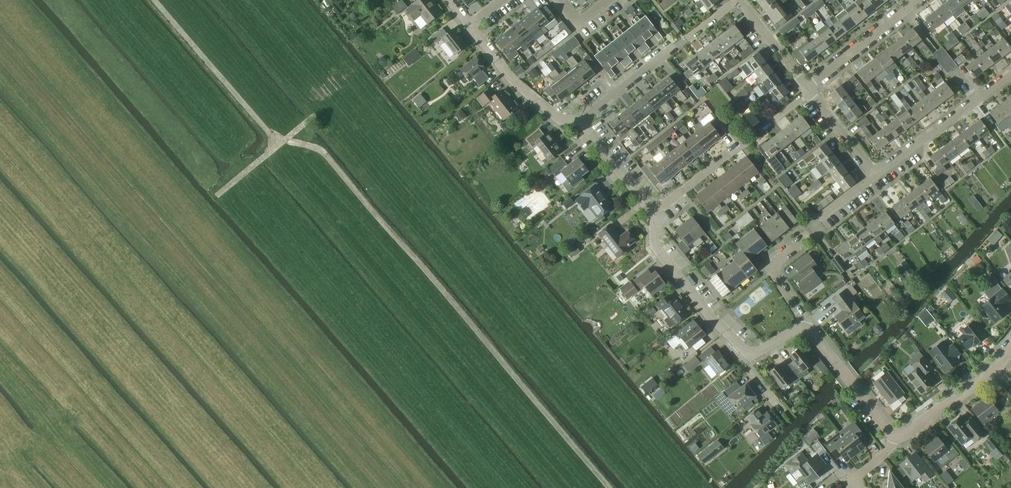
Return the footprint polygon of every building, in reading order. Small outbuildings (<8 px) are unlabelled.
[(402,0),(401,0),(392,7),(398,14),(407,6),(402,0)] [(406,10),(414,21),(420,16),(427,24),(441,13),(431,0),(418,0),(406,10)] [(718,0),(700,0),(695,4),(699,9),(704,5),(707,10),(719,2),(718,0)] [(775,1),(774,0),(766,0),(760,5),(767,14),(778,5),(778,6),(781,3),(784,2),(783,0),(782,0),(777,0),(775,1)] [(815,11),(825,4),(822,0),(818,0),(811,6),(815,11)] [(854,2),(857,6),(866,17),(875,9),(868,0),(857,0),(854,2)] [(875,9),(885,2),(884,0),(868,0),(875,9)] [(962,7),(956,0),(949,0),(944,4),(953,14),(956,18),(965,11),(962,7)] [(845,10),(847,13),(856,24),(866,17),(857,6),(854,2),(845,10)] [(788,20),(792,17),(789,12),(789,13),(781,3),(778,6),(778,5),(767,14),(775,24),(777,23),(780,26),(788,20)] [(943,22),(953,14),(944,4),(935,11),(943,22)] [(631,5),(626,9),(626,10),(629,13),(630,14),(635,10),(631,5)] [(544,27),(549,23),(556,18),(546,6),(540,11),(538,7),(529,14),(545,34),(548,32),(544,27)] [(806,19),(815,11),(811,6),(801,13),(806,19)] [(989,14),(987,10),(984,7),(980,10),(985,17),(989,14)] [(693,13),(689,8),(684,12),(687,17),(693,13)] [(985,17),(980,10),(976,13),(981,20),(985,17)] [(925,19),(926,21),(923,23),(931,33),(935,31),(934,29),(943,22),(935,11),(925,19)] [(991,16),(994,21),(1000,16),(996,12),(991,16)] [(847,13),(838,21),(846,32),(856,24),(847,13)] [(536,41),(545,34),(529,14),(520,21),(536,41)] [(637,16),(634,19),(650,38),(658,31),(645,15),(640,20),(637,16)] [(792,21),(795,26),(800,22),(797,17),(792,21)] [(650,38),(634,19),(631,22),(633,25),(628,29),(641,45),(650,38)] [(679,19),(673,23),(677,28),(683,24),(679,19)] [(834,24),(828,28),(837,39),(846,32),(838,21),(836,19),(832,22),(834,24)] [(536,41),(520,21),(512,27),(528,48),(531,45),(529,43),(534,39),(536,41)] [(783,35),(795,26),(792,21),(779,30),(783,35)] [(961,25),(966,32),(970,28),(965,21),(961,25)] [(1004,22),(998,26),(1002,30),(1007,26),(1004,22)] [(743,37),(734,25),(724,33),(733,44),(743,37)] [(816,32),(819,36),(827,47),(837,39),(828,28),(825,25),(816,32)] [(962,34),(966,32),(961,25),(957,28),(962,34)] [(524,51),(528,48),(512,27),(503,34),(516,51),(521,47),(524,51)] [(436,43),(442,38),(455,55),(467,45),(461,38),(462,38),(460,35),(459,36),(453,28),(447,34),(443,28),(431,38),(436,43)] [(913,28),(903,36),(912,47),(921,39),(913,28)] [(1000,33),(996,28),(992,31),(996,37),(1000,33)] [(620,30),(617,32),(632,51),(641,45),(628,29),(623,33),(620,30)] [(568,35),(564,30),(550,41),(554,46),(568,35)] [(632,51),(617,32),(614,35),(616,38),(611,42),(623,58),(632,51)] [(948,35),(950,38),(952,42),(949,44),(952,48),(959,42),(956,39),(957,39),(952,32),(948,35)] [(733,44),(724,33),(714,40),(723,52),(725,55),(735,47),(733,44)] [(516,51),(503,34),(495,41),(506,55),(510,61),(514,58),(519,54),(516,51)] [(808,41),(807,41),(809,43),(818,54),(827,47),(819,36),(809,43),(808,41)] [(903,54),(912,47),(903,36),(894,43),(903,54)] [(1002,57),(1010,50),(1010,48),(1003,38),(994,45),(1002,57)] [(570,39),(560,47),(564,51),(566,54),(575,46),(570,39)] [(723,52),(714,40),(704,48),(713,59),(723,52)] [(980,40),(976,43),(981,48),(985,45),(980,40)] [(808,62),(818,54),(809,43),(807,41),(792,53),(801,65),(806,60),(808,62)] [(623,58),(611,42),(606,46),(603,43),(600,46),(615,65),(623,58)] [(893,61),(903,54),(894,43),(885,50),(893,61)] [(981,48),(976,43),(972,46),(977,51),(981,48)] [(925,44),(921,47),(925,52),(929,49),(925,44)] [(544,46),(542,48),(546,53),(548,51),(550,50),(546,45),(544,46)] [(740,53),(744,58),(754,50),(750,45),(740,53)] [(1002,57),(994,45),(984,53),(993,64),(1002,57)] [(615,65),(600,46),(597,48),(599,51),(594,56),(606,72),(615,65)] [(560,47),(551,54),(555,58),(563,52),(560,47)] [(945,60),(950,56),(942,47),(937,50),(945,60)] [(707,64),(713,59),(704,48),(694,55),(705,69),(709,66),(707,64)] [(540,49),(535,53),(539,58),(540,57),(544,55),(540,49)] [(885,50),(875,58),(892,79),(895,76),(892,71),(898,67),(893,61),(885,50)] [(932,54),(940,64),(945,60),(937,50),(932,54)] [(747,61),(740,66),(748,76),(752,73),(766,62),(758,52),(747,61)] [(993,64),(984,53),(975,60),(983,71),(993,64)] [(572,56),(569,58),(586,80),(595,73),(589,66),(594,62),(588,54),(584,57),(584,59),(578,64),(572,56)] [(962,62),(962,63),(966,59),(961,54),(958,58),(962,62)] [(526,60),(530,65),(536,60),(533,55),(526,60)] [(700,72),(705,69),(694,55),(684,63),(688,69),(684,73),(688,78),(692,74),(693,75),(699,70),(700,72)] [(906,59),(911,64),(914,69),(918,66),(910,56),(906,59)] [(953,61),(950,56),(945,60),(952,70),(957,66),(953,61)] [(386,64),(387,61),(385,58),(382,57),(379,59),(378,62),(380,65),(383,66),(386,64)] [(466,83),(469,81),(473,78),(479,86),(489,78),(482,70),(485,68),(476,57),(461,69),(464,74),(460,77),(460,80),(463,84),(466,83)] [(730,61),(734,66),(738,63),(734,57),(730,61)] [(565,61),(572,69),(567,73),(578,87),(586,80),(569,58),(565,61)] [(888,82),(892,79),(875,58),(866,65),(874,76),(878,82),(884,77),(888,82)] [(958,58),(953,61),(957,66),(962,62),(958,58)] [(911,64),(906,59),(902,62),(906,68),(911,64)] [(947,73),(952,70),(945,60),(940,64),(947,73)] [(974,78),(983,71),(975,60),(965,67),(974,78)] [(727,70),(734,66),(730,61),(724,65),(727,70)] [(766,62),(752,73),(756,79),(759,83),(773,72),(766,62)] [(524,70),(521,66),(520,64),(514,69),(519,74),(524,70)] [(865,83),(874,76),(866,65),(856,73),(865,83)] [(534,68),(527,73),(533,80),(539,75),(534,68)] [(555,69),(552,71),(569,93),(578,87),(567,73),(566,73),(564,70),(559,74),(555,69)] [(569,93),(552,71),(548,74),(555,82),(549,86),(550,88),(546,91),(555,103),(560,99),(560,100),(564,97),(569,93)] [(759,83),(757,85),(765,95),(769,91),(781,82),(773,72),(759,83)] [(660,83),(671,97),(677,93),(683,101),(686,98),(686,97),(683,94),(682,92),(680,90),(669,76),(660,83)] [(714,81),(710,76),(706,79),(710,84),(714,81)] [(721,81),(718,83),(722,87),(727,93),(733,88),(725,77),(721,81)] [(915,82),(918,87),(922,92),(926,89),(919,79),(915,82)] [(781,82),(769,91),(774,97),(771,99),(778,108),(789,100),(785,95),(789,92),(781,82)] [(945,82),(935,89),(944,101),(953,93),(945,82)] [(666,101),(671,97),(660,83),(652,90),(669,112),(672,109),(666,101)] [(864,88),(861,84),(856,88),(859,92),(864,88)] [(912,89),(908,84),(904,87),(908,92),(912,89)] [(744,89),(736,95),(739,99),(747,93),(752,89),(749,85),(744,89)] [(829,94),(836,103),(848,95),(840,85),(829,94)] [(697,91),(693,93),(697,99),(706,92),(702,87),(697,91)] [(918,94),(922,99),(916,103),(925,115),(934,108),(926,96),(922,92),(918,87),(914,90),(918,95),(918,94)] [(502,90),(496,95),(490,88),(477,98),(483,106),(489,101),(504,119),(517,109),(502,90)] [(944,101),(935,89),(926,96),(934,108),(944,101)] [(669,112),(652,90),(643,96),(655,110),(660,106),(666,114),(669,112)] [(421,94),(413,100),(419,107),(426,101),(421,94)] [(903,105),(900,101),(895,94),(891,97),(896,103),(900,108),(903,105)] [(843,113),(855,104),(848,95),(836,103),(843,113)] [(643,96),(635,103),(652,125),(655,122),(649,114),(655,110),(643,96)] [(1010,118),(1010,100),(1009,97),(999,105),(1007,116),(1009,119),(1010,119),(1010,118)] [(742,99),(736,104),(742,112),(748,107),(742,99)] [(868,103),(871,107),(876,103),(873,99),(868,103)] [(649,128),(652,125),(635,103),(626,110),(637,124),(640,127),(645,122),(649,128)] [(916,103),(907,110),(915,122),(925,115),(916,103)] [(862,114),(859,109),(855,104),(843,113),(851,122),(862,114)] [(859,109),(862,114),(867,110),(863,105),(859,109)] [(895,115),(897,117),(906,129),(915,122),(907,110),(903,105),(900,108),(901,110),(895,115)] [(999,105),(989,112),(997,122),(995,123),(1001,131),(1010,124),(1010,121),(1009,119),(1007,116),(999,105)] [(461,109),(455,114),(460,121),(466,117),(464,115),(465,114),(461,109)] [(618,116),(635,138),(638,136),(632,128),(637,124),(626,110),(618,116)] [(885,112),(881,115),(884,120),(889,117),(885,112)] [(791,123),(800,135),(810,127),(801,115),(791,123)] [(884,120),(881,115),(876,118),(880,123),(884,120)] [(635,138),(618,116),(609,123),(618,134),(616,135),(620,142),(628,136),(632,141),(635,138)] [(865,126),(866,127),(871,123),(865,116),(856,123),(861,129),(865,126)] [(888,125),(896,136),(906,129),(897,117),(888,125)] [(700,122),(697,124),(712,143),(714,141),(715,143),(717,143),(722,139),(718,133),(723,129),(714,118),(704,126),(700,122)] [(980,119),(970,127),(978,139),(989,131),(980,119)] [(677,123),(675,124),(679,128),(684,125),(680,120),(677,123)] [(790,142),(800,135),(791,123),(781,131),(790,142)] [(694,127),(697,131),(692,135),(705,152),(709,149),(709,147),(708,146),(712,143),(697,124),(694,127)] [(888,125),(878,132),(887,143),(896,136),(888,125)] [(873,136),(866,127),(865,126),(861,129),(877,150),(887,143),(878,132),(873,136)] [(663,134),(667,138),(675,132),(674,131),(671,127),(663,134)] [(978,139),(970,127),(960,134),(968,146),(978,139)] [(539,128),(525,138),(533,148),(537,144),(549,159),(562,149),(548,132),(545,135),(539,128)] [(780,150),(790,142),(781,131),(771,139),(780,150)] [(658,145),(667,138),(663,134),(655,140),(658,145)] [(960,134),(950,142),(958,154),(968,146),(960,134)] [(683,135),(680,138),(695,156),(697,154),(699,156),(700,156),(705,152),(692,135),(686,140),(683,135)] [(817,135),(814,137),(812,139),(816,144),(821,141),(817,135)] [(676,140),(680,145),(675,149),(688,165),(693,162),(693,161),(691,159),(695,156),(680,138),(676,140)] [(780,150),(771,139),(761,146),(770,157),(766,160),(777,174),(785,168),(774,155),(780,150)] [(658,145),(655,140),(646,147),(649,152),(658,145)] [(813,151),(802,159),(806,164),(806,165),(817,157),(821,162),(833,153),(825,142),(813,151)] [(950,142),(940,149),(949,161),(958,154),(950,142)] [(986,149),(990,155),(995,151),(991,146),(986,149)] [(801,147),(796,151),(801,156),(805,153),(801,147)] [(666,148),(663,151),(678,170),(681,167),(682,169),(683,169),(688,165),(675,149),(669,153),(666,148)] [(949,161),(940,149),(930,157),(938,169),(934,172),(937,176),(946,170),(943,165),(949,161)] [(990,155),(986,149),(982,153),(986,158),(990,155)] [(659,154),(663,158),(658,162),(671,179),(676,175),(676,174),(675,172),(678,170),(663,151),(659,154)] [(801,156),(796,151),(792,154),(796,160),(801,156)] [(821,162),(814,167),(822,177),(824,175),(829,172),(840,163),(833,153),(821,162)] [(736,164),(749,180),(759,172),(746,156),(736,164)] [(568,191),(573,187),(584,179),(581,175),(588,170),(578,158),(568,166),(562,158),(550,168),(556,176),(561,172),(568,180),(563,183),(563,186),(568,191)] [(802,159),(797,163),(801,168),(806,164),(802,159)] [(970,161),(966,164),(970,170),(974,166),(970,161)] [(666,183),(671,179),(658,162),(652,166),(649,162),(641,168),(650,180),(655,176),(660,183),(664,181),(665,182),(666,183)] [(829,172),(824,175),(828,179),(832,176),(836,182),(848,173),(840,163),(829,172)] [(749,180),(736,164),(726,172),(738,188),(749,180)] [(966,173),(970,170),(966,164),(962,168),(966,173)] [(545,178),(552,173),(548,169),(542,174),(545,178)] [(726,172),(716,180),(728,196),(738,188),(726,172)] [(785,173),(778,178),(786,188),(793,182),(785,173)] [(848,173),(836,182),(840,187),(841,187),(838,190),(841,194),(844,192),(856,183),(848,173)] [(766,181),(763,176),(757,180),(761,184),(766,181)] [(946,180),(950,185),(954,181),(950,176),(946,180)] [(930,178),(920,185),(929,196),(938,189),(930,178)] [(728,196),(716,180),(706,188),(718,204),(728,196)] [(813,184),(807,188),(811,193),(822,184),(818,180),(813,184)] [(530,193),(537,188),(533,182),(526,187),(530,193)] [(794,184),(787,190),(794,198),(800,192),(794,184)] [(596,185),(577,200),(584,208),(589,205),(598,218),(612,206),(596,185)] [(926,206),(923,201),(929,196),(920,185),(911,192),(927,214),(930,211),(926,206)] [(708,212),(718,204),(706,188),(695,196),(708,212)] [(922,217),(927,214),(911,192),(902,199),(910,211),(915,207),(922,217)] [(830,194),(820,202),(824,207),(834,199),(830,194)] [(941,203),(946,199),(942,194),(937,198),(941,203)] [(567,209),(575,203),(570,197),(563,203),(563,204),(561,206),(564,210),(566,208),(567,209)] [(910,211),(902,199),(892,207),(900,218),(910,211)] [(807,204),(802,208),(809,216),(814,213),(807,204)] [(722,208),(725,213),(730,209),(726,205),(722,208)] [(785,205),(777,212),(789,228),(798,221),(785,205)] [(771,216),(766,210),(759,215),(765,222),(759,226),(772,242),(789,228),(777,212),(771,216)] [(875,219),(884,231),(894,223),(885,211),(875,219)] [(748,212),(735,222),(741,229),(754,220),(748,212)] [(692,216),(684,223),(700,244),(704,242),(700,237),(705,232),(692,216)] [(882,241),(878,235),(884,231),(875,219),(865,227),(874,238),(874,239),(878,244),(882,241)] [(911,225),(908,220),(903,223),(904,224),(907,228),(911,225)] [(700,244),(684,223),(675,230),(682,240),(677,245),(684,254),(690,249),(688,246),(693,242),(697,247),(700,244)] [(1003,232),(1008,228),(1005,223),(1000,227),(1003,232)] [(629,248),(627,246),(634,240),(627,232),(620,237),(610,224),(599,233),(618,257),(629,248)] [(864,246),(874,239),(874,238),(865,227),(855,234),(864,246)] [(707,281),(721,299),(747,277),(747,278),(757,270),(749,260),(767,245),(754,229),(735,244),(741,250),(731,258),(734,260),(707,281)] [(903,236),(905,235),(902,230),(895,235),(899,240),(904,237),(903,236)] [(997,230),(994,233),(1000,239),(1003,235),(997,230)] [(726,240),(731,236),(728,232),(723,236),(726,240)] [(590,234),(583,239),(587,243),(593,238),(590,234)] [(867,250),(864,246),(855,234),(845,242),(854,254),(857,258),(867,250)] [(569,238),(563,242),(569,249),(574,244),(569,238)] [(844,261),(854,254),(845,242),(835,249),(844,261)] [(880,246),(884,252),(890,248),(886,242),(880,246)] [(571,258),(580,251),(576,245),(567,252),(571,258)] [(879,255),(884,252),(880,246),(875,250),(879,255)] [(818,277),(812,270),(817,266),(808,254),(793,265),(799,272),(792,277),(805,294),(815,287),(812,283),(819,278),(818,277)] [(831,260),(841,273),(847,268),(837,255),(831,260)] [(982,261),(977,255),(971,260),(976,266),(982,261)] [(860,261),(864,267),(868,264),(864,258),(860,261)] [(897,267),(906,279),(914,273),(905,260),(897,267)] [(859,270),(864,267),(860,261),(855,265),(859,270)] [(1008,270),(1009,273),(1002,278),(1010,289),(1010,268),(1008,270)] [(655,271),(651,274),(647,269),(633,280),(641,289),(645,286),(652,295),(666,284),(655,271)] [(989,300),(982,305),(995,322),(1006,312),(1001,306),(1009,300),(1001,289),(997,284),(996,283),(997,281),(992,275),(986,280),(992,287),(984,294),(989,300)] [(638,292),(629,281),(619,289),(627,300),(638,292)] [(887,290),(891,296),(898,291),(893,285),(887,290)] [(853,297),(847,288),(832,299),(841,311),(835,316),(844,329),(857,320),(858,321),(865,316),(854,302),(855,301),(852,298),(853,297)] [(941,294),(949,303),(955,298),(948,288),(941,294)] [(670,328),(674,324),(675,325),(689,314),(676,296),(671,300),(668,295),(655,304),(660,310),(662,308),(668,316),(664,320),(670,328)] [(648,318),(656,311),(652,306),(643,313),(648,318)] [(926,309),(918,316),(924,324),(932,316),(926,309)] [(986,336),(973,321),(961,330),(964,334),(958,338),(967,349),(972,345),(974,346),(986,336)] [(686,326),(667,341),(673,348),(681,343),(686,349),(694,343),(698,349),(706,343),(702,337),(706,334),(698,325),(690,331),(686,326)] [(873,330),(876,334),(879,334),(882,332),(882,329),(879,325),(876,325),(873,327),(873,330)] [(943,341),(929,351),(945,372),(959,361),(955,357),(960,353),(953,344),(948,348),(943,341)] [(717,350),(715,352),(711,347),(698,356),(703,362),(706,360),(717,375),(729,365),(717,350)] [(799,347),(789,355),(794,360),(796,364),(791,368),(799,379),(809,372),(806,369),(807,368),(813,364),(799,347)] [(688,372),(700,362),(696,356),(684,366),(688,372)] [(923,357),(916,362),(913,365),(916,369),(907,375),(921,393),(934,383),(926,373),(932,368),(923,357)] [(779,364),(768,372),(782,388),(787,384),(790,386),(799,379),(791,368),(785,372),(783,369),(779,364)] [(906,399),(902,394),(903,393),(887,372),(873,383),(890,404),(897,398),(901,402),(906,399)] [(657,384),(652,378),(641,387),(646,393),(657,384)] [(745,385),(739,390),(734,383),(715,397),(721,404),(729,398),(737,408),(742,405),(746,409),(753,404),(749,399),(754,396),(745,385)] [(659,390),(653,395),(656,400),(663,395),(659,390)] [(992,402),(990,402),(987,397),(972,408),(983,423),(998,411),(995,407),(995,406),(996,405),(995,403),(993,402),(992,402)] [(851,411),(846,404),(840,408),(845,416),(851,411)] [(758,408),(747,417),(752,424),(751,425),(761,437),(765,443),(772,438),(767,432),(776,424),(775,422),(776,421),(770,413),(768,414),(767,412),(763,415),(758,408)] [(971,419),(966,423),(960,416),(947,426),(957,438),(962,444),(971,437),(975,442),(984,434),(971,419)] [(853,422),(839,433),(856,454),(865,446),(860,440),(865,436),(853,422)] [(803,436),(810,444),(820,436),(813,428),(803,436)] [(839,433),(831,439),(825,444),(836,458),(841,454),(846,461),(856,454),(839,433)] [(937,437),(923,447),(934,461),(944,454),(949,461),(958,453),(955,449),(953,446),(949,442),(944,446),(942,444),(937,437)] [(987,442),(994,450),(998,446),(992,438),(987,442)] [(695,443),(690,447),(694,453),(700,448),(695,443)] [(707,448),(698,455),(705,464),(714,456),(707,448)] [(912,481),(920,474),(925,481),(933,475),(915,452),(899,464),(901,466),(897,470),(903,477),(907,474),(912,481)] [(817,455),(807,462),(800,453),(786,464),(799,480),(803,476),(808,482),(816,476),(813,472),(823,463),(817,455)] [(964,458),(959,462),(959,463),(963,468),(965,470),(970,466),(964,458)] [(889,469),(887,487),(904,487),(889,469)]
